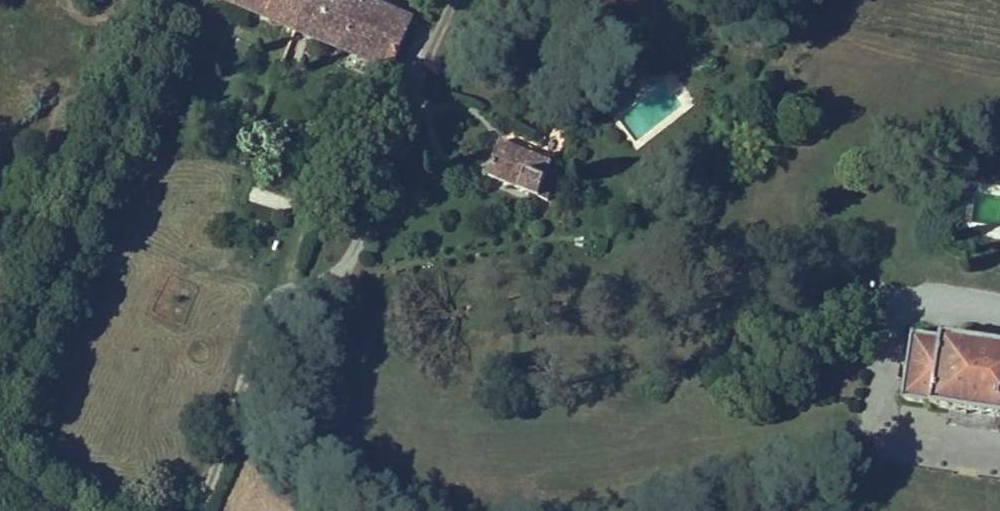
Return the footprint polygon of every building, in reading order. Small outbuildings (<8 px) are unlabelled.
[(339,0),(207,0),(383,73),(403,27),(339,0)] [(537,202),(549,171),(492,149),(480,179),(537,202)] [(897,406),(926,410),(925,414),(999,425),(999,350),(936,341),(935,346),(907,342),(897,406)] [(764,346),(748,345),(747,356),(763,357),(764,346)]
